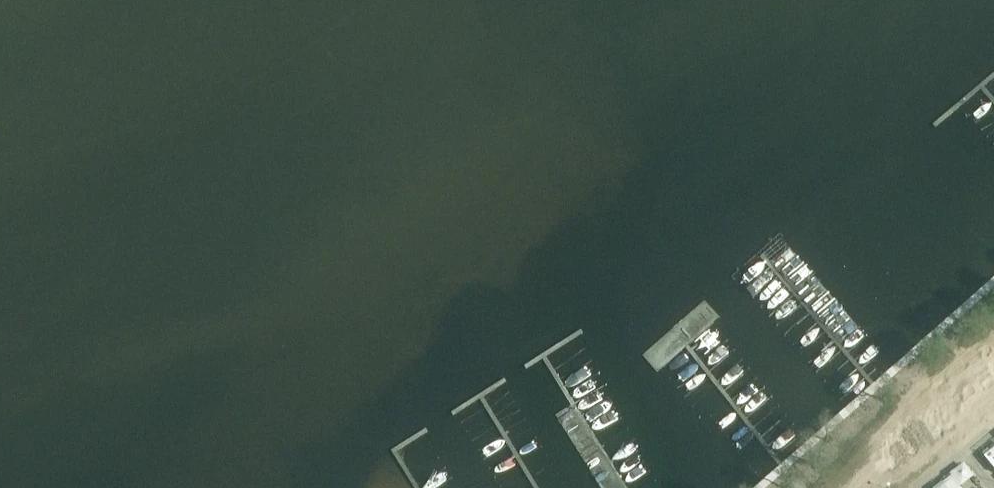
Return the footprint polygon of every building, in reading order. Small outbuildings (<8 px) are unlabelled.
[(976,444),(990,461),(993,458),(993,431),(993,430),(976,444)]
